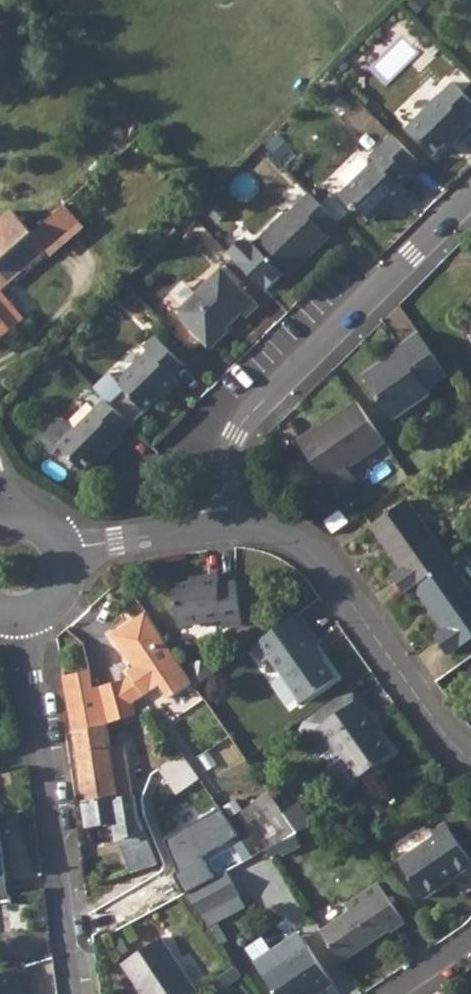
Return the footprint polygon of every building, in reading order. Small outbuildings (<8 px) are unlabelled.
[(406,129),(434,157),(454,137),(457,141),(470,127),(470,124),(469,122),(470,121),(470,100),(454,82),(406,129)] [(417,160),(391,134),(370,156),(374,160),(339,194),(353,208),(357,206),(370,220),(390,201),(393,204),(407,191),(400,184),(410,174),(407,170),(417,160)] [(281,272),(334,218),(310,195),(288,217),(284,213),(253,244),(250,240),(241,240),(228,252),(266,291),(283,274),(281,272)] [(66,202),(43,223),(58,240),(47,249),(52,255),(86,225),(66,202)] [(0,222),(0,261),(32,232),(39,226),(34,221),(27,227),(13,211),(0,222)] [(334,218),(281,272),(283,274),(287,278),(309,255),(305,252),(312,245),(316,249),(329,236),(327,233),(338,222),(334,218)] [(39,226),(32,232),(47,249),(58,240),(43,223),(39,226)] [(24,319),(0,291),(47,249),(32,232),(0,261),(0,341),(24,319)] [(179,316),(208,346),(226,328),(224,326),(229,321),(231,323),(241,313),(254,300),(221,266),(179,307),(179,316)] [(254,300),(241,313),(246,318),(259,305),(254,300)] [(226,328),(208,346),(210,348),(228,330),(226,328)] [(447,375),(418,332),(396,348),(400,353),(393,358),(390,355),(361,376),(392,420),(428,395),(425,390),(447,375)] [(118,381),(146,410),(176,380),(172,377),(184,364),(155,334),(144,344),(149,351),(118,381)] [(176,380),(146,410),(147,411),(165,394),(168,396),(180,384),(176,380)] [(105,450),(105,451),(132,424),(106,398),(59,443),(83,470),(105,450)] [(385,443),(358,403),(313,434),(312,431),(297,442),(335,497),(357,481),(349,469),(385,443)] [(132,424),(105,451),(108,454),(123,440),(121,437),(133,426),(132,424)] [(391,575),(405,594),(415,587),(450,562),(407,501),(372,526),(383,542),(387,539),(391,546),(388,548),(401,568),(391,575)] [(415,587),(426,603),(430,600),(435,608),(432,611),(445,629),(435,636),(449,655),(470,639),(470,592),(450,562),(415,587)] [(201,580),(176,584),(183,625),(225,617),(226,624),(243,621),(235,580),(220,582),(218,573),(200,576),(201,580)] [(90,671),(64,676),(68,699),(73,732),(107,725),(134,714),(135,702),(162,683),(172,696),(195,680),(159,628),(147,611),(114,633),(139,670),(128,677),(94,688),(90,671)] [(302,611),(255,644),(266,659),(271,655),(303,699),(338,676),(316,645),(321,641),(302,611)] [(339,712),(361,697),(353,685),(316,711),(324,722),(339,712)] [(316,711),(305,718),(327,749),(336,743),(359,775),(392,751),(367,716),(372,712),(361,697),(339,712),(324,722),(316,711)] [(107,725),(73,732),(82,785),(112,780),(114,798),(131,796),(127,769),(130,769),(126,746),(111,749),(107,725)] [(267,745),(249,758),(257,770),(276,757),(267,745)] [(200,779),(183,753),(160,769),(177,794),(200,779)] [(112,780),(82,785),(84,803),(114,798),(112,780)] [(270,788),(258,796),(287,838),(298,832),(300,831),(270,788)] [(114,798),(84,803),(85,804),(88,828),(116,825),(119,842),(130,872),(156,863),(139,820),(135,796),(131,796),(114,798)] [(402,860),(426,896),(451,878),(449,876),(457,871),(459,873),(470,864),(470,854),(469,851),(455,831),(448,821),(434,831),(437,835),(402,860)] [(469,851),(470,850),(470,835),(463,825),(455,831),(469,851)] [(9,896),(2,839),(0,826),(0,897),(9,896)] [(287,838),(280,842),(284,850),(286,853),(304,844),(298,832),(287,838)] [(249,854),(241,839),(218,852),(225,866),(249,854)] [(280,842),(266,849),(271,857),(284,850),(280,842)] [(226,871),(187,893),(202,915),(239,894),(226,871)] [(350,909),(321,930),(343,961),(389,928),(392,931),(406,921),(379,881),(347,903),(350,909)] [(0,906),(0,930),(29,921),(22,899),(0,906)] [(300,932),(255,963),(265,977),(309,946),(300,932)] [(198,991),(162,938),(124,965),(144,993),(194,993),(198,991)] [(265,977),(277,993),(314,993),(318,991),(319,993),(334,983),(309,946),(265,977)] [(19,986),(32,982),(26,966),(0,974),(0,993),(21,993),(19,986)]
